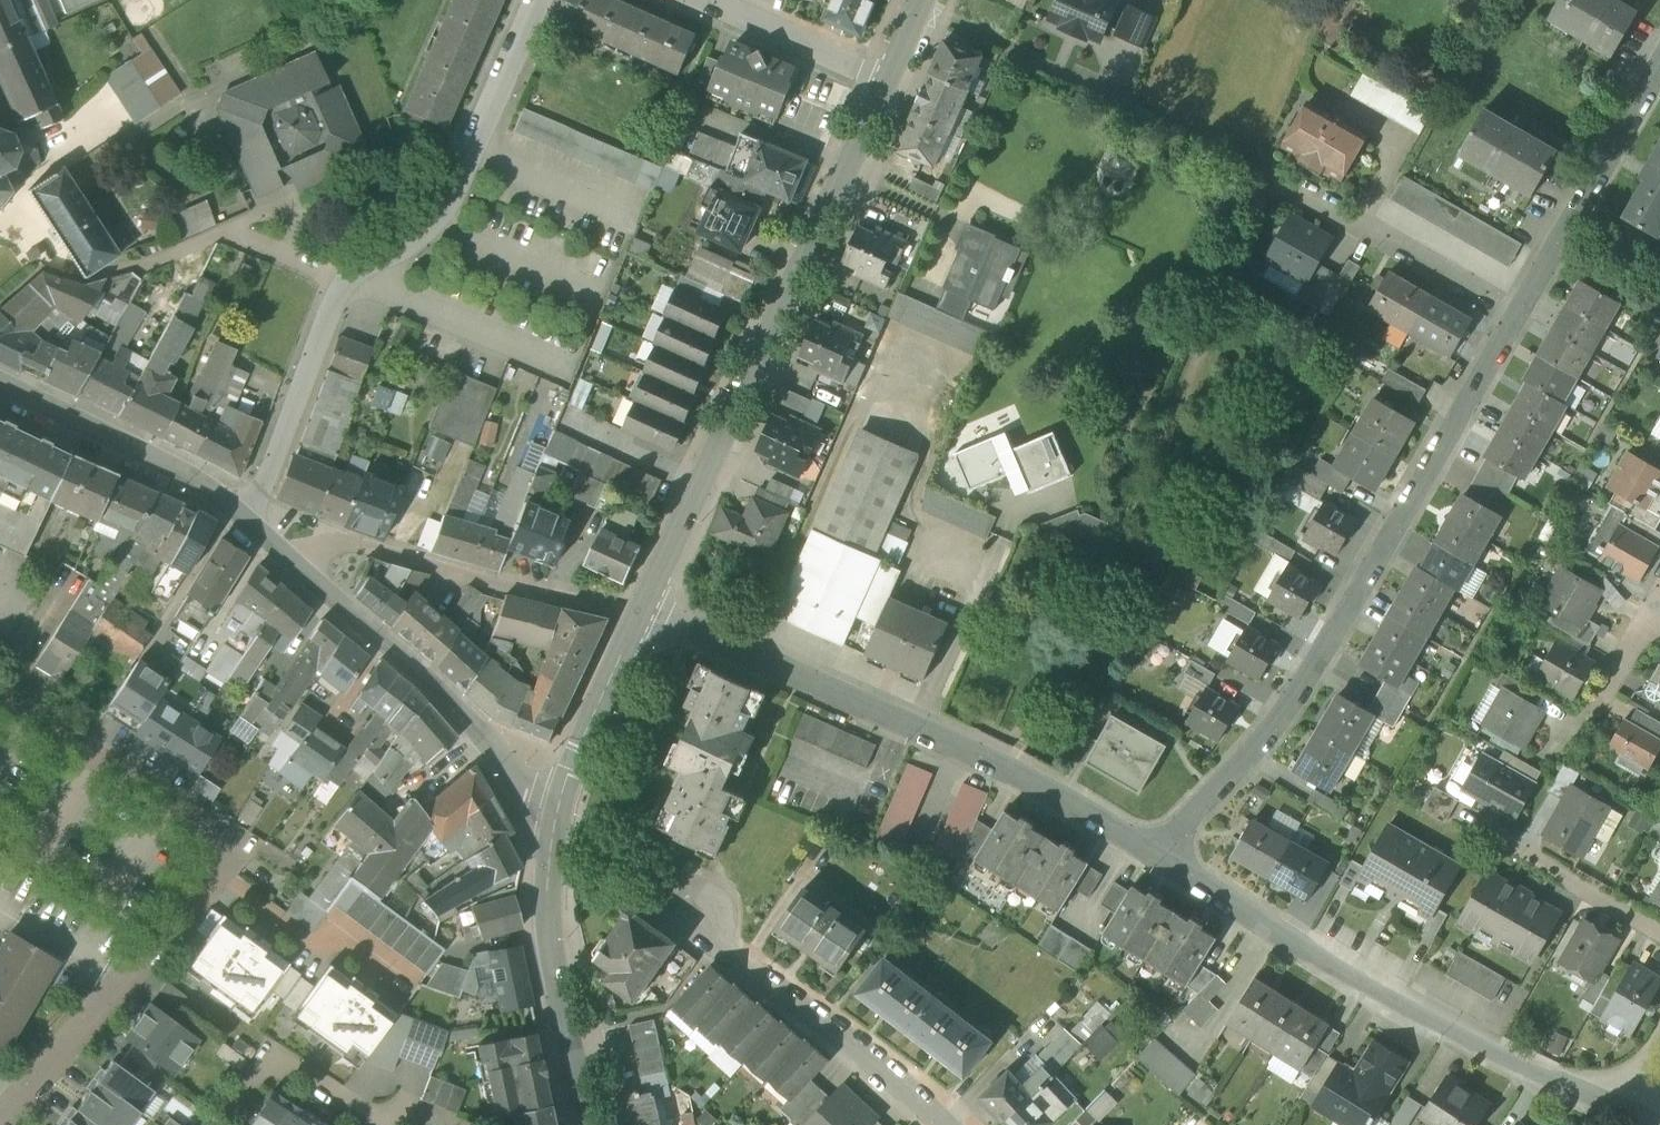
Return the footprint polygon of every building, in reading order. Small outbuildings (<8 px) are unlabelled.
[(25,36),(10,0),(0,0),(0,47),(25,36)] [(25,36),(26,38),(55,25),(44,0),(10,0),(25,36)] [(64,14),(97,0),(58,0),(64,14)] [(436,39),(475,56),(489,25),(490,26),(495,15),(494,14),(500,0),(454,0),(436,39)] [(619,46),(635,9),(615,0),(566,0),(557,19),(619,46)] [(877,0),(832,0),(824,17),(861,34),(877,0)] [(1099,42),(1116,3),(1111,0),(1058,0),(1050,20),(1062,26),(1061,29),(1085,39),(1087,36),(1099,42)] [(1612,57),(1637,13),(1620,3),(1617,8),(1602,0),(1559,0),(1547,20),(1612,57)] [(1117,35),(1142,46),(1154,19),(1129,8),(1117,35)] [(696,37),(635,9),(619,46),(680,74),(696,37)] [(142,54),(129,63),(158,109),(178,96),(148,50),(152,47),(142,32),(132,39),(142,54)] [(41,129),(62,120),(26,38),(25,36),(0,47),(0,85),(17,121),(18,121),(29,117),(34,128),(39,125),(41,129)] [(462,86),(475,56),(436,39),(404,111),(443,128),(457,97),(458,98),(463,87),(462,86)] [(944,42),(929,76),(968,92),(983,58),(944,42)] [(762,109),(778,115),(788,90),(785,89),(793,69),(774,61),(768,65),(760,51),(751,56),(748,50),(733,44),(725,64),(722,63),(712,88),(728,95),(730,101),(756,112),(762,109)] [(217,109),(256,198),(279,187),(280,183),(291,178),(297,191),(358,164),(364,149),(337,87),(327,92),(324,85),(326,81),(314,54),(223,94),(217,109)] [(700,82),(712,88),(722,63),(708,57),(700,82)] [(103,78),(134,125),(158,109),(129,63),(128,62),(103,78)] [(1350,96),(1419,136),(1432,114),(1363,75),(1350,96)] [(969,93),(968,92),(929,76),(912,117),(950,133),(951,134),(969,93)] [(1283,147),(1341,180),(1366,137),(1308,103),(1283,147)] [(513,133),(525,138),(535,114),(523,109),(513,133)] [(546,119),(535,114),(525,138),(536,143),(546,119)] [(1514,187),(1532,197),(1559,151),(1511,124),(1507,131),(1480,116),(1458,154),(1477,164),(1480,158),(1518,180),(1514,187)] [(935,168),(950,133),(912,117),(897,152),(935,168)] [(558,124),(546,119),(536,143),(548,147),(558,124)] [(569,129),(558,124),(548,147),(560,152),(569,129)] [(8,191),(8,190),(21,176),(23,178),(33,171),(37,161),(35,150),(33,149),(34,139),(30,129),(22,126),(15,131),(13,129),(9,134),(0,131),(0,203),(8,191)] [(581,134),(569,129),(560,152),(571,157),(581,134)] [(725,172),(735,147),(699,132),(689,157),(725,172)] [(593,139),(581,134),(571,157),(583,162),(593,139)] [(726,174),(745,181),(761,142),(741,134),(738,141),(739,141),(726,174)] [(604,144),(593,139),(583,162),(594,167),(604,144)] [(808,161),(761,142),(745,181),(745,182),(766,191),(791,201),(808,161)] [(1659,237),(1659,143),(1640,178),(1645,181),(1623,219),(1658,240),(1659,237)] [(616,148),(604,144),(594,167),(606,172),(616,148)] [(627,153),(616,148),(606,172),(618,177),(627,153)] [(1107,172),(1112,174),(1119,177),(1124,179),(1129,177),(1135,160),(1134,156),(1127,153),(1127,152),(1124,150),(1123,152),(1116,149),(1112,151),(1106,166),(1107,172)] [(639,158),(627,153),(618,177),(629,182),(639,158)] [(651,163),(639,158),(629,182),(641,187),(651,163)] [(663,168),(651,163),(641,187),(653,192),(663,168)] [(27,191),(83,277),(118,255),(61,168),(27,191)] [(719,171),(712,187),(758,208),(766,191),(745,182),(745,181),(726,174),(719,171)] [(1390,200),(1508,268),(1522,245),(1404,177),(1390,200)] [(909,190),(938,204),(943,191),(915,178),(909,190)] [(760,209),(758,208),(712,187),(711,187),(702,206),(710,210),(700,232),(739,250),(741,251),(760,209)] [(171,234),(175,244),(215,227),(206,200),(165,218),(171,234)] [(1305,280),(1306,281),(1315,265),(1330,239),(1291,218),(1268,260),(1305,280)] [(858,227),(850,245),(888,262),(893,253),(901,256),(907,244),(876,230),(874,234),(858,227)] [(972,301),(995,311),(1007,281),(1010,282),(1015,272),(1011,270),(1019,249),(970,227),(943,288),(945,289),(972,301)] [(896,266),(888,262),(850,245),(842,263),(858,270),(856,274),(886,288),(896,266)] [(1348,260),(1338,278),(1315,265),(1306,281),(1305,280),(1294,298),(1318,312),(1330,292),(1341,299),(1360,267),(1348,260)] [(732,298),(743,303),(758,271),(735,261),(725,283),(736,288),(732,298)] [(1587,271),(1581,281),(1603,294),(1609,283),(1587,271)] [(99,291),(84,285),(40,273),(0,309),(0,361),(20,372),(21,372),(21,371),(35,349),(38,350),(45,343),(66,320),(64,319),(69,313),(81,320),(99,291)] [(1368,308),(1391,322),(1394,318),(1412,329),(1430,297),(1388,273),(1368,308)] [(683,291),(701,299),(706,287),(682,276),(676,290),(682,293),(683,291)] [(172,316),(189,326),(201,304),(212,283),(199,277),(190,297),(184,293),(172,316)] [(1581,281),(1567,307),(1605,329),(1620,303),(1603,294),(1581,281)] [(945,289),(936,310),(963,321),(972,301),(945,289)] [(670,319),(672,320),(711,338),(724,309),(701,299),(683,291),(682,293),(670,319)] [(888,316),(900,321),(909,298),(898,293),(897,294),(888,316)] [(1472,321),(1430,297),(1412,329),(1430,339),(1428,343),(1451,356),(1472,321)] [(936,310),(909,298),(900,321),(965,349),(965,348),(975,326),(963,321),(936,310)] [(1567,307),(1552,331),(1591,353),(1605,329),(1567,307)] [(66,320),(45,343),(57,349),(81,320),(69,313),(64,319),(66,320)] [(117,416),(148,431),(165,397),(173,379),(166,375),(162,373),(168,362),(172,364),(192,327),(189,326),(172,316),(147,362),(144,369),(130,393),(117,416)] [(117,416),(130,393),(127,391),(121,388),(126,373),(111,365),(116,357),(114,357),(120,347),(132,326),(119,318),(108,338),(74,395),(117,416)] [(1400,349),(1412,329),(1394,318),(1391,322),(1381,339),(1400,349)] [(82,342),(89,328),(81,320),(57,349),(73,356),(80,341),(82,342)] [(713,339),(711,338),(672,320),(660,347),(662,348),(701,366),(713,339)] [(815,322),(807,339),(845,357),(850,347),(858,350),(863,339),(833,325),(831,329),(815,322)] [(965,348),(976,353),(986,331),(975,326),(965,348)] [(41,381),(74,395),(108,338),(89,328),(82,342),(80,341),(73,356),(57,349),(54,352),(41,380),(41,381)] [(1552,331),(1538,356),(1577,378),(1591,353),(1552,331)] [(339,339),(327,371),(347,376),(358,345),(339,339)] [(841,366),(845,357),(807,339),(799,358),(815,365),(813,368),(843,382),(849,370),(841,366)] [(54,352),(57,349),(45,343),(38,350),(35,349),(21,371),(30,375),(41,380),(54,352)] [(205,418),(212,404),(229,366),(235,352),(220,345),(190,410),(205,418)] [(347,376),(361,381),(362,380),(360,379),(372,350),(358,345),(347,376)] [(121,388),(127,391),(141,367),(144,369),(147,362),(120,347),(114,357),(116,357),(111,365),(126,373),(121,388)] [(703,367),(701,366),(662,348),(650,375),(652,376),(691,394),(703,367)] [(1524,381),(1528,383),(1562,403),(1577,378),(1538,356),(1524,381)] [(1381,382),(1420,404),(1429,388),(1390,365),(1381,382)] [(248,374),(229,366),(212,404),(231,411),(232,410),(248,374)] [(428,428),(473,447),(495,389),(452,370),(428,428)] [(324,437),(347,376),(327,371),(305,429),(324,437)] [(693,395),(691,394),(652,376),(639,404),(641,404),(680,422),(693,395)] [(1528,383),(1514,408),(1552,430),(1566,405),(1562,403),(1528,383)] [(372,405),(387,410),(393,392),(379,387),(372,405)] [(781,403),(804,413),(809,400),(787,390),(781,403)] [(155,435),(161,438),(178,403),(165,397),(148,431),(155,435)] [(1375,399),(1355,434),(1390,454),(1399,440),(1404,443),(1416,422),(1375,399)] [(190,410),(178,403),(161,438),(193,455),(209,420),(205,418),(190,410)] [(193,455),(222,469),(244,415),(232,410),(231,411),(212,404),(205,418),(209,420),(193,455)] [(683,423),(680,422),(641,404),(629,433),(670,451),(683,423)] [(1514,408),(1500,433),(1538,455),(1552,430),(1514,408)] [(253,419),(244,415),(222,469),(239,478),(260,421),(253,419)] [(772,416),(764,433),(802,450),(806,442),(814,445),(820,433),(789,419),(788,423),(772,416)] [(484,420),(478,443),(492,447),(498,423),(484,420)] [(6,483),(8,480),(49,500),(71,455),(68,454),(65,461),(55,456),(52,447),(34,438),(28,441),(18,436),(16,430),(0,422),(0,480),(6,483)] [(34,438),(16,430),(18,436),(28,441),(34,438)] [(542,454),(554,460),(565,436),(554,431),(552,430),(542,454)] [(860,432),(816,534),(872,559),(888,523),(916,456),(860,432)] [(1025,484),(1029,494),(1071,476),(1053,432),(1012,450),(1005,433),(954,454),(969,491),(1006,476),(1012,489),(1025,484)] [(797,460),(802,450),(764,433),(756,451),(772,458),(770,463),(800,477),(806,464),(797,460)] [(1523,480),(1538,455),(1500,433),(1485,458),(1486,458),(1507,471),(1523,480)] [(1381,470),(1390,454),(1355,434),(1335,469),(1354,480),(1375,492),(1386,472),(1381,470)] [(429,436),(424,468),(442,471),(448,439),(429,436)] [(577,441),(565,436),(554,460),(566,466),(577,441)] [(589,447),(577,441),(566,466),(578,471),(589,447)] [(278,498),(315,514),(331,471),(336,453),(328,451),(328,452),(299,442),(278,498)] [(68,454),(52,447),(55,456),(65,461),(68,454)] [(601,452),(589,447),(578,471),(581,472),(591,477),(601,452)] [(613,458),(601,452),(591,477),(602,482),(613,458)] [(1616,492),(1635,504),(1648,511),(1649,509),(1652,504),(1654,503),(1659,507),(1659,471),(1656,469),(1655,471),(1647,466),(1646,463),(1627,452),(1612,480),(1616,492)] [(95,521),(96,521),(115,475),(72,457),(71,455),(49,500),(50,501),(95,521)] [(320,516),(343,525),(363,474),(368,462),(352,456),(345,476),(331,471),(315,514),(320,516)] [(625,463),(613,458),(602,482),(607,484),(614,488),(625,463)] [(1486,458),(1479,471),(1500,483),(1507,471),(1486,458)] [(462,474),(477,480),(483,466),(468,460),(462,474)] [(637,469),(625,463),(614,488),(627,493),(637,469)] [(1327,465),(1318,479),(1327,484),(1345,495),(1354,480),(1335,469),(1327,465)] [(506,494),(523,501),(535,473),(518,466),(506,494)] [(535,473),(523,501),(539,508),(553,475),(553,474),(537,467),(535,473)] [(1318,500),(1327,484),(1318,479),(1295,467),(1286,481),(1298,488),(1318,500)] [(650,475),(637,469),(627,493),(639,499),(650,475)] [(1479,471),(1472,483),(1493,495),(1500,483),(1479,471)] [(598,504),(607,484),(602,482),(591,477),(581,472),(570,496),(596,509),(598,504)] [(403,490),(363,474),(343,525),(383,539),(403,490)] [(431,552),(464,562),(476,525),(477,525),(458,520),(463,507),(466,508),(477,480),(462,474),(444,516),(438,533),(431,552)] [(115,529),(131,536),(133,534),(158,494),(115,475),(96,521),(115,529)] [(662,480),(650,475),(639,499),(651,504),(662,480)] [(772,476),(766,491),(788,501),(794,486),(772,476)] [(9,550),(23,557),(50,501),(49,500),(8,480),(6,483),(0,480),(0,546),(9,550)] [(1607,488),(1616,492),(1612,480),(1607,488)] [(1298,488),(1286,481),(1279,493),(1291,500),(1292,499),(1298,488)] [(1487,508),(1493,495),(1472,483),(1465,495),(1487,508)] [(782,513),(788,501),(766,491),(759,488),(754,500),(782,513)] [(921,510),(986,539),(996,518),(931,488),(921,510)] [(1317,513),(1323,503),(1318,500),(1298,488),(1292,499),(1317,513)] [(1629,515),(1635,504),(1616,492),(1609,505),(1611,505),(1629,515)] [(133,534),(150,542),(162,524),(171,527),(182,504),(158,494),(133,534)] [(496,518),(513,525),(523,501),(506,494),(496,518)] [(1464,495),(1450,520),(1486,541),(1501,516),(1487,508),(1465,495),(1464,495)] [(713,534),(759,554),(764,543),(773,547),(787,515),(782,513),(754,500),(745,519),(724,509),(713,534)] [(571,521),(539,508),(523,501),(513,525),(507,539),(509,540),(505,549),(534,560),(534,561),(552,568),(571,521)] [(1304,536),(1338,555),(1348,537),(1347,536),(1355,521),(1323,503),(1317,513),(1304,536)] [(1659,515),(1659,507),(1654,503),(1652,504),(1649,509),(1659,515)] [(169,564),(170,564),(196,512),(196,511),(182,504),(171,527),(162,524),(150,542),(158,546),(153,556),(157,558),(156,559),(168,565),(169,564)] [(1629,515),(1655,530),(1659,522),(1659,515),(1649,509),(1648,511),(1635,504),(1629,515)] [(1622,527),(1629,515),(1611,505),(1583,553),(1636,583),(1657,547),(1648,542),(1622,527)] [(611,510),(601,530),(627,542),(637,522),(611,510)] [(1037,533),(1094,556),(1108,524),(1085,514),(1080,516),(1078,510),(1041,525),(1037,533)] [(208,519),(196,512),(170,564),(185,573),(187,574),(210,529),(208,519)] [(1648,542),(1655,530),(1629,515),(1622,527),(1648,542)] [(1006,523),(996,518),(986,539),(997,544),(1006,523)] [(497,571),(505,549),(509,540),(507,539),(493,534),(495,531),(497,523),(487,520),(485,528),(476,525),(464,562),(497,571)] [(1450,520),(1436,545),(1472,566),(1486,541),(1450,520)] [(879,563),(892,568),(908,532),(888,523),(872,559),(880,562),(879,563)] [(97,556),(114,564),(118,557),(131,536),(115,529),(111,539),(101,534),(93,553),(92,554),(97,556)] [(1268,550),(1274,539),(1258,529),(1252,540),(1268,550)] [(641,549),(627,542),(601,530),(585,565),(625,583),(641,549)] [(1657,547),(1659,541),(1659,533),(1655,530),(1648,542),(1657,547)] [(118,557),(132,565),(143,547),(150,542),(133,534),(131,536),(118,557)] [(880,562),(872,559),(816,534),(814,534),(778,616),(844,645),(856,616),(879,563),(880,562)] [(1274,539),(1268,550),(1275,554),(1289,562),(1296,551),(1274,539)] [(171,622),(196,637),(199,633),(246,558),(219,541),(207,562),(208,562),(171,622)] [(158,546),(150,542),(143,547),(132,565),(119,587),(136,598),(154,568),(149,565),(153,556),(158,546)] [(1436,545),(1422,569),(1454,588),(1458,590),(1472,566),(1436,545)] [(74,570),(75,571),(87,579),(97,556),(92,554),(93,553),(82,549),(74,568),(74,570)] [(1289,562),(1275,554),(1254,590),(1268,598),(1287,566),(1289,562)] [(53,671),(63,677),(76,657),(91,632),(110,601),(119,587),(132,565),(118,557),(114,564),(100,586),(88,579),(82,590),(34,665),(36,667),(37,665),(52,674),(53,671)] [(368,577),(380,586),(391,566),(392,565),(385,563),(372,558),(368,557),(350,593),(354,595),(368,577)] [(1167,575),(1176,579),(1182,567),(1174,562),(1167,575)] [(892,568),(879,563),(856,616),(878,625),(889,598),(901,572),(892,568)] [(151,593),(165,601),(185,573),(170,564),(169,564),(168,565),(151,593)] [(409,570),(392,565),(391,566),(380,586),(395,597),(409,570)] [(220,627),(230,634),(234,637),(239,629),(253,638),(284,589),(257,566),(234,603),(235,603),(220,627)] [(1268,599),(1301,618),(1311,600),(1310,599),(1319,585),(1287,566),(1268,598),(1268,599)] [(1200,576),(1182,567),(1176,579),(1193,588),(1200,576)] [(1418,567),(1404,592),(1440,613),(1454,588),(1422,569),(1418,567)] [(427,574),(409,570),(395,597),(404,604),(410,594),(415,598),(426,578),(427,579),(428,576),(429,575),(427,574)] [(1540,604),(1552,610),(1570,621),(1580,626),(1584,620),(1599,593),(1560,570),(1540,604)] [(405,604),(404,604),(395,597),(380,586),(368,577),(354,595),(354,596),(390,627),(405,604)] [(454,609),(467,616),(481,594),(468,586),(454,609)] [(253,672),(270,644),(272,641),(272,628),(291,641),(310,611),(284,589),(253,638),(238,662),(253,672)] [(1404,592),(1389,616),(1426,637),(1440,613),(1404,592)] [(446,621),(415,598),(410,594),(404,604),(405,604),(390,627),(435,666),(456,633),(458,630),(446,621)] [(1249,625),(1256,613),(1223,595),(1216,607),(1249,625)] [(489,641),(493,644),(509,654),(513,642),(537,647),(551,606),(506,596),(494,629),(489,641)] [(865,655),(924,680),(949,624),(889,598),(878,625),(865,655)] [(104,676),(118,685),(149,635),(123,616),(127,610),(116,602),(115,604),(110,601),(91,632),(76,657),(105,675),(104,676)] [(537,647),(551,651),(564,609),(551,606),(537,647)] [(454,609),(446,621),(458,630),(466,617),(467,616),(454,609)] [(539,693),(531,690),(516,727),(551,741),(605,626),(601,618),(564,609),(551,651),(548,660),(547,661),(549,661),(539,693)] [(1564,632),(1570,621),(1552,610),(1545,621),(1551,624),(1564,632)] [(1389,616),(1375,641),(1412,662),(1426,637),(1389,616)] [(458,630),(456,633),(467,643),(478,626),(466,617),(458,630)] [(1209,646),(1229,658),(1244,631),(1224,620),(1209,646)] [(1570,621),(1564,632),(1588,646),(1598,628),(1584,620),(1580,626),(1570,621)] [(321,621),(309,639),(331,656),(332,654),(330,653),(340,636),(338,635),(321,621)] [(1591,647),(1588,646),(1564,632),(1551,624),(1545,635),(1557,642),(1584,659),(1591,647)] [(284,652),(291,641),(272,628),(272,641),(270,644),(284,652)] [(1246,628),(1244,631),(1229,658),(1227,661),(1260,680),(1270,662),(1269,661),(1278,646),(1246,628)] [(238,662),(253,638),(239,629),(234,637),(230,634),(207,671),(224,682),(225,682),(238,662)] [(484,656),(467,643),(456,633),(435,666),(448,678),(462,691),(485,657),(484,656)] [(342,638),(332,654),(331,656),(321,674),(344,693),(366,658),(342,638)] [(321,674),(331,656),(309,639),(297,657),(315,669),(321,674)] [(1397,687),(1404,675),(1412,662),(1375,641),(1360,666),(1385,681),(1397,687)] [(1535,680),(1570,700),(1592,663),(1584,659),(1557,642),(1535,680)] [(517,660),(509,654),(493,644),(486,657),(508,674),(517,660)] [(182,685),(195,664),(184,656),(170,678),(182,685)] [(297,657),(276,689),(272,695),(288,708),(315,669),(297,657)] [(519,682),(508,674),(486,657),(485,657),(462,691),(482,711),(489,715),(500,721),(516,727),(531,690),(532,687),(519,682)] [(366,704),(372,709),(397,675),(380,660),(357,697),(366,704)] [(1184,673),(1208,687),(1215,675),(1191,661),(1184,673)] [(137,662),(112,699),(115,700),(139,663),(137,662)] [(225,682),(234,688),(238,691),(240,692),(253,672),(238,662),(225,682)] [(168,682),(139,663),(115,700),(111,706),(105,715),(134,734),(135,733),(157,699),(168,682)] [(195,664),(182,685),(193,693),(207,671),(195,664)] [(699,846),(718,855),(732,825),(728,823),(739,798),(742,799),(744,796),(724,786),(740,750),(746,753),(754,736),(741,730),(749,713),(744,711),(755,690),(704,666),(694,687),(691,685),(683,704),(694,709),(678,744),(682,746),(672,766),(682,771),(666,805),(661,803),(647,834),(675,846),(678,839),(698,848),(699,846)] [(1651,682),(1659,687),(1659,666),(1651,682)] [(1502,690),(1527,704),(1534,692),(1502,673),(1493,689),(1500,693),(1502,690)] [(372,709),(377,712),(386,720),(410,687),(397,675),(372,709)] [(1416,682),(1404,675),(1397,687),(1411,695),(1417,685),(1416,682)] [(268,700),(272,695),(276,689),(263,680),(256,692),(268,700)] [(1385,681),(1377,696),(1403,711),(1412,695),(1411,695),(1397,687),(1385,681)] [(1651,682),(1646,691),(1648,698),(1654,701),(1659,700),(1659,687),(1651,682)] [(387,720),(385,724),(392,731),(394,733),(397,735),(397,736),(399,734),(426,704),(410,687),(386,720),(387,720)] [(1186,722),(1220,741),(1230,723),(1228,722),(1237,707),(1205,689),(1186,722)] [(1482,726),(1522,750),(1543,714),(1527,704),(1502,690),(1500,693),(1493,706),(1500,710),(1491,726),(1484,723),(1482,726)] [(251,724),(252,723),(268,700),(256,692),(241,717),(251,724)] [(272,695),(268,700),(252,723),(259,729),(270,737),(282,719),(281,719),(288,708),(272,695)] [(1340,695),(1317,734),(1352,754),(1373,717),(1374,715),(1368,711),(1340,695)] [(1393,728),(1403,711),(1377,696),(1368,711),(1374,715),(1373,717),(1393,728)] [(351,708),(359,713),(366,704),(357,697),(351,708)] [(135,733),(166,754),(187,720),(157,699),(135,733)] [(420,755),(430,765),(457,738),(426,703),(426,704),(399,734),(412,747),(420,755)] [(105,715),(111,706),(109,704),(103,713),(105,715)] [(280,732),(298,745),(312,727),(313,728),(320,719),(319,718),(300,705),(280,732)] [(1500,710),(1493,706),(1484,723),(1491,726),(1500,710)] [(387,720),(386,720),(377,712),(364,729),(375,738),(385,724),(387,720)] [(797,736),(809,742),(820,717),(808,712),(797,736)] [(1659,740),(1659,723),(1643,713),(1635,726),(1659,740)] [(251,724),(241,717),(241,718),(239,717),(228,731),(247,745),(259,729),(252,723),(251,724)] [(809,742),(821,747),(832,723),(820,717),(809,742)] [(1087,764),(1139,794),(1166,747),(1113,717),(1097,743),(1086,764),(1087,764)] [(1647,771),(1659,747),(1659,740),(1635,726),(1623,719),(1607,748),(1647,771)] [(166,754),(199,774),(220,741),(187,720),(166,754)] [(821,747),(833,753),(844,728),(832,723),(821,747)] [(378,748),(392,731),(385,724),(375,738),(361,756),(375,768),(385,754),(378,748)] [(299,746),(290,757),(280,771),(279,773),(301,789),(311,776),(312,774),(315,775),(322,781),(324,777),(343,748),(333,741),(313,728),(312,727),(298,745),(299,746)] [(362,728),(347,748),(346,753),(336,767),(347,775),(351,769),(361,756),(375,738),(364,729),(362,728)] [(833,753),(845,758),(856,734),(844,728),(833,753)] [(269,764),(280,771),(290,757),(299,746),(298,745),(280,732),(271,746),(277,750),(269,764)] [(375,768),(372,772),(382,784),(401,757),(404,759),(412,747),(399,734),(397,736),(397,735),(385,754),(375,768)] [(845,758),(857,764),(868,739),(856,734),(845,758)] [(1330,793),(1352,754),(1317,734),(1295,773),(1330,793)] [(1073,757),(1086,765),(1087,764),(1086,764),(1097,743),(1084,735),(1073,757)] [(857,764),(869,769),(880,745),(868,739),(857,764)] [(420,755),(412,747),(404,759),(401,757),(382,784),(372,772),(365,782),(383,797),(401,784),(398,780),(420,755)] [(338,787),(347,775),(336,767),(346,753),(347,748),(343,748),(324,777),(338,787)] [(1504,752),(1497,763),(1534,784),(1541,772),(1504,752)] [(1465,784),(1481,792),(1497,763),(1482,755),(1465,784)] [(351,769),(365,782),(372,772),(375,768),(361,756),(351,769)] [(1534,784),(1497,763),(1481,792),(1477,798),(1517,820),(1536,785),(1534,784)] [(887,845),(901,850),(934,776),(908,764),(874,841),(887,845)] [(1548,792),(1563,801),(1572,786),(1572,787),(1579,774),(1563,765),(1555,780),(1548,792)] [(439,842),(440,842),(494,802),(474,767),(421,810),(420,811),(431,829),(439,842)] [(324,806),(338,787),(324,777),(322,781),(311,796),(324,806)] [(932,860),(956,868),(959,860),(977,820),(988,794),(965,784),(932,860)] [(1462,789),(1477,798),(1481,792),(1465,784),(1462,789)] [(1582,858),(1594,837),(1594,836),(1588,833),(1603,806),(1609,809),(1610,808),(1572,787),(1572,786),(1563,801),(1544,836),(1582,858)] [(1422,810),(1445,823),(1458,801),(1435,788),(1422,810)] [(353,841),(355,842),(379,811),(357,792),(333,824),(353,841)] [(1342,820),(1348,809),(1327,797),(1321,808),(1342,820)] [(379,899),(415,849),(431,829),(420,811),(421,810),(414,800),(413,799),(411,798),(409,799),(408,800),(391,821),(368,853),(349,879),(350,880),(378,900),(379,899)] [(511,832),(494,802),(440,842),(447,852),(450,858),(459,852),(464,860),(487,846),(504,837),(511,832)] [(1622,815),(1610,808),(1609,809),(1603,806),(1588,833),(1594,836),(1594,837),(1606,844),(1622,815)] [(390,820),(379,811),(355,842),(368,853),(391,821),(390,820)] [(974,859),(1017,886),(1047,838),(1033,829),(1035,824),(1035,822),(1029,819),(1028,821),(1023,818),(1021,818),(1020,821),(1004,811),(993,830),(979,852),(974,859)] [(959,860),(966,864),(971,857),(975,850),(979,852),(993,830),(977,820),(959,860)] [(1232,856),(1270,878),(1290,843),(1252,821),(1232,856)] [(1420,914),(1429,919),(1435,908),(1460,865),(1389,824),(1364,867),(1358,877),(1369,884),(1373,877),(1392,888),(1388,895),(1400,902),(1404,896),(1424,908),(1420,914)] [(439,842),(431,829),(415,849),(427,862),(428,861),(430,864),(447,852),(440,842),(439,842)] [(422,901),(435,916),(452,906),(520,867),(504,837),(487,846),(464,860),(471,870),(422,901)] [(1061,846),(1047,838),(1017,886),(1059,912),(1074,888),(1088,866),(1089,864),(1074,855),(1076,852),(1075,850),(1070,847),(1072,845),(1065,841),(1064,842),(1061,846)] [(349,879),(368,853),(355,842),(353,841),(309,899),(325,911),(326,912),(350,880),(349,879)] [(1330,866),(1290,843),(1270,878),(1310,901),(1330,866)] [(975,850),(971,857),(974,859),(979,852),(975,850)] [(13,864),(2,858),(0,861),(0,887),(13,864)] [(1339,882),(1351,889),(1358,877),(1364,867),(1352,860),(1339,882)] [(1074,888),(1089,898),(1103,875),(1088,866),(1074,888)] [(1515,949),(1533,959),(1559,914),(1530,897),(1531,895),(1518,888),(1517,890),(1487,873),(1460,921),(1478,931),(1479,930),(1482,925),(1499,934),(1497,938),(1494,936),(1493,938),(1500,942),(1500,941),(1501,940),(1499,938),(1501,934),(1518,943),(1515,949)] [(406,883),(410,887),(415,893),(417,894),(426,887),(413,874),(404,881),(406,883)] [(1373,877),(1369,884),(1388,895),(1392,888),(1373,877)] [(344,914),(361,890),(350,882),(333,906),(344,914)] [(1102,907),(1115,915),(1129,892),(1115,884),(1102,907)] [(1519,885),(1518,888),(1531,895),(1532,892),(1519,885)] [(1103,934),(1145,960),(1175,912),(1162,904),(1165,899),(1157,894),(1155,898),(1150,894),(1149,896),(1133,886),(1129,892),(1115,915),(1103,934)] [(403,918),(415,893),(410,887),(397,914),(403,918)] [(487,898),(489,904),(496,901),(497,902),(514,897),(516,888),(506,891),(506,890),(487,898)] [(356,922),(373,899),(361,890),(344,914),(356,922)] [(777,929),(840,971),(866,932),(804,890),(777,929)] [(286,914),(311,932),(326,912),(325,911),(309,899),(301,893),(286,914)] [(1400,902),(1420,914),(1424,908),(1404,896),(1400,902)] [(522,926),(514,897),(497,902),(496,901),(489,904),(471,909),(476,926),(480,936),(481,939),(505,932),(504,932),(522,926)] [(367,931),(384,908),(373,899),(356,922),(367,931)] [(456,913),(452,906),(435,916),(439,922),(456,913)] [(380,939),(396,916),(384,908),(367,931),(380,939)] [(606,981),(633,1001),(677,943),(637,914),(636,908),(624,911),(626,917),(609,940),(606,938),(603,938),(593,951),(594,952),(593,953),(594,956),(596,958),(595,959),(613,972),(606,981)] [(1422,931),(1435,938),(1448,914),(1435,908),(1429,919),(1422,931)] [(194,930),(205,938),(221,916),(211,909),(194,930)] [(1191,922),(1175,912),(1145,960),(1189,988),(1203,965),(1219,940),(1204,930),(1205,928),(1199,924),(1201,922),(1194,917),(1191,922)] [(288,965),(289,964),(268,948),(271,945),(260,937),(257,941),(253,938),(256,934),(245,926),(242,929),(222,915),(221,916),(205,938),(188,961),(204,972),(201,976),(237,1002),(239,998),(255,1010),(270,990),(288,965)] [(399,936),(408,925),(396,916),(380,939),(379,940),(390,948),(396,940),(395,933),(399,936)] [(1564,962),(1595,980),(1600,970),(1617,940),(1587,923),(1564,962)] [(1037,947),(1058,960),(1072,938),(1051,924),(1037,947)] [(419,934),(408,925),(390,948),(402,957),(402,956),(419,934)] [(1479,930),(1493,938),(1494,936),(1497,938),(1499,934),(1482,925),(1479,930)] [(473,938),(480,936),(476,926),(470,928),(473,938)] [(2,1056),(53,969),(34,958),(39,950),(9,933),(0,949),(0,1055),(2,1056)] [(431,942),(419,934),(402,956),(413,965),(431,942)] [(1500,941),(1515,949),(1518,943),(1501,934),(1499,938),(1501,940),(1500,941)] [(1083,945),(1072,938),(1058,960),(1069,967),(1083,945)] [(442,951),(431,942),(413,965),(425,974),(442,951)] [(493,979),(500,1013),(533,1006),(520,945),(475,954),(470,966),(473,967),(476,983),(493,979)] [(1069,967),(1081,975),(1095,953),(1083,945),(1069,967)] [(57,961),(39,950),(34,958),(53,969),(57,961)] [(1445,975),(1456,981),(1469,958),(1458,952),(1445,975)] [(1479,964),(1469,958),(1456,981),(1466,987),(1479,964)] [(858,993),(912,1035),(938,1001),(884,959),(858,993)] [(1620,960),(1612,975),(1600,995),(1611,1002),(1632,967),(1620,960)] [(198,981),(201,976),(204,972),(188,961),(182,969),(198,981)] [(426,985),(459,997),(461,990),(464,981),(468,971),(441,963),(426,985)] [(1491,970),(1479,964),(1466,987),(1477,993),(1491,970)] [(301,974),(288,965),(270,990),(282,1000),(299,977),(301,974)] [(349,979),(329,965),(312,987),(295,1011),(310,1023),(307,1026),(343,1052),(345,1049),(362,1061),(396,1014),(375,998),(377,994),(366,987),(364,991),(359,988),(362,983),(351,976),(349,979)] [(1189,988),(1199,994),(1217,975),(1203,965),(1189,988)] [(1630,1035),(1659,983),(1659,979),(1645,970),(1644,972),(1633,965),(1632,967),(1611,1002),(1602,1019),(1630,1035)] [(470,966),(468,971),(464,981),(461,990),(474,996),(477,987),(476,983),(473,967),(470,966)] [(701,1022),(703,1020),(731,989),(709,968),(678,1001),(701,1022)] [(1502,977),(1491,970),(1477,993),(1489,1000),(1502,977)] [(1595,1004),(1600,995),(1612,975),(1600,970),(1595,980),(1584,998),(1595,1004)] [(1183,1010),(1201,1029),(1219,1010),(1211,1002),(1227,984),(1217,975),(1199,994),(1183,1010)] [(312,987),(300,978),(282,1002),(294,1012),(295,1011),(312,987)] [(1232,1018),(1257,1033),(1280,995),(1255,980),(1232,1018)] [(157,995),(178,1010),(182,1013),(191,1000),(166,982),(157,995)] [(724,1040),(727,1038),(755,1007),(733,987),(731,989),(703,1020),(724,1040)] [(1257,1033),(1281,1048),(1304,1010),(1280,995),(1257,1033)] [(239,998),(237,1002),(233,1007),(249,1019),(255,1010),(239,998)] [(688,1036),(701,1022),(678,1001),(665,1015),(688,1036)] [(992,1042),(938,1001),(912,1035),(965,1076),(992,1042)] [(1081,1019),(1083,1022),(1088,1026),(1099,1015),(1105,1021),(1111,1015),(1097,1002),(1081,1019)] [(161,1064),(173,1073),(197,1040),(196,1040),(185,1032),(186,1030),(172,1020),(166,1016),(165,1017),(149,1005),(125,1037),(133,1043),(141,1049),(140,1050),(158,1063),(160,1065),(161,1064)] [(748,1058),(750,1057),(779,1025),(757,1005),(755,1007),(727,1038),(748,1058)] [(185,1032),(196,1040),(204,1029),(182,1013),(178,1010),(172,1020),(186,1030),(185,1032)] [(1330,1026),(1304,1010),(1281,1048),(1307,1064),(1329,1027),(1330,1026)] [(310,1023),(295,1011),(294,1012),(288,1019),(304,1031),(307,1026),(310,1023)] [(392,1072),(398,1057),(412,1019),(397,1013),(396,1014),(362,1061),(392,1072)] [(1037,1055),(1056,1073),(1082,1045),(1105,1021),(1099,1015),(1088,1026),(1083,1022),(1071,1034),(1064,1027),(1037,1055)] [(1257,1033),(1232,1018),(1228,1024),(1253,1039),(1257,1033)] [(447,1033),(412,1019),(398,1057),(432,1070),(437,1056),(439,1057),(447,1033)] [(710,1056),(724,1040),(703,1020),(701,1022),(688,1036),(710,1056)] [(629,1027),(632,1040),(658,1034),(655,1025),(655,1021),(629,1027)] [(772,1077),(773,1076),(802,1044),(780,1024),(779,1025),(750,1057),(772,1077)] [(1303,1070),(1313,1077),(1327,1054),(1340,1034),(1329,1027),(1307,1064),(1303,1070)] [(1108,1052),(1119,1042),(1107,1030),(1095,1040),(1108,1052)] [(1257,1033),(1253,1039),(1277,1054),(1281,1048),(1257,1033)] [(489,1100),(491,1111),(548,1099),(543,1077),(546,1077),(543,1063),(540,1063),(534,1034),(508,1039),(508,1041),(504,1042),(504,1040),(478,1046),(481,1064),(488,1062),(496,1099),(489,1100)] [(660,1047),(658,1034),(632,1040),(634,1052),(660,1047)] [(724,1040),(710,1056),(708,1058),(731,1078),(748,1058),(727,1038),(724,1040)] [(1137,1058),(1179,1096),(1197,1076),(1155,1039),(1137,1058)] [(1101,1058),(1108,1052),(1095,1040),(1088,1046),(1101,1058)] [(1376,1041),(1369,1051),(1401,1071),(1407,1060),(1376,1041)] [(804,1042),(802,1044),(773,1076),(794,1095),(795,1096),(810,1080),(826,1063),(804,1042)] [(133,1043),(125,1054),(151,1073),(158,1063),(140,1050),(141,1049),(133,1043)] [(216,1054),(239,1071),(247,1061),(224,1044),(216,1054)] [(663,1059),(660,1047),(634,1052),(637,1065),(663,1059)] [(1281,1048),(1277,1054),(1301,1069),(1303,1070),(1307,1064),(1281,1048)] [(356,1069),(362,1061),(345,1049),(343,1052),(340,1057),(356,1069)] [(1401,1071),(1369,1051),(1356,1074),(1343,1066),(1344,1064),(1342,1064),(1342,1065),(1327,1088),(1321,1098),(1314,1109),(1316,1110),(1316,1109),(1339,1123),(1343,1124),(1367,1124),(1369,1122),(1371,1124),(1374,1118),(1372,1117),(1401,1071)] [(143,1084),(151,1073),(125,1054),(117,1065),(143,1084)] [(1056,1073),(1037,1055),(1036,1054),(1013,1076),(1024,1088),(1037,1077),(1045,1069),(1052,1076),(1054,1074),(1056,1073)] [(1301,1069),(1277,1054),(1268,1069),(1291,1084),(1301,1069)] [(1329,1055),(1327,1054),(1313,1077),(1312,1079),(1327,1088),(1342,1065),(1328,1056),(1329,1055)] [(666,1072),(663,1059),(637,1065),(640,1078),(666,1072)] [(104,1071),(97,1081),(139,1112),(154,1092),(143,1084),(117,1065),(112,1061),(104,1071)] [(97,1081),(104,1071),(100,1068),(93,1078),(97,1081)] [(1045,1069),(1037,1077),(1044,1084),(1045,1083),(1052,1076),(1045,1069)] [(669,1085),(666,1072),(640,1078),(643,1090),(645,1090),(669,1085)] [(982,1099),(1004,1123),(1032,1096),(1024,1088),(1013,1076),(1009,1072),(982,1099)] [(1069,1108),(1076,1101),(1078,1099),(1054,1074),(1052,1076),(1045,1083),(1069,1108)] [(420,1100),(456,1114),(466,1090),(430,1076),(420,1100)] [(1032,1096),(1044,1084),(1037,1077),(1024,1088),(1032,1096)] [(90,1091),(97,1081),(93,1078),(85,1088),(90,1091)] [(1215,1096),(1206,1083),(1200,1078),(1187,1094),(1205,1108),(1215,1096)] [(1327,1088),(1312,1079),(1306,1089),(1321,1098),(1327,1088)] [(1490,1106),(1446,1079),(1421,1118),(1433,1124),(1478,1124),(1490,1106)] [(781,1109),(793,1120),(814,1097),(821,1090),(810,1080),(795,1096),(794,1095),(781,1109)] [(139,1112),(97,1081),(90,1091),(83,1100),(116,1124),(130,1124),(139,1112)] [(696,1105),(701,1109),(721,1088),(716,1083),(696,1105)] [(1069,1108),(1045,1083),(1044,1084),(1032,1096),(1055,1121),(1069,1108)] [(653,1093),(654,1099),(671,1095),(670,1090),(670,1089),(669,1085),(645,1090),(645,1095),(653,1093)] [(876,1121),(879,1119),(843,1086),(831,1099),(824,1106),(807,1124),(873,1124),(876,1121)] [(831,1099),(821,1090),(814,1097),(824,1106),(831,1099)] [(272,1091),(249,1124),(324,1124),(272,1091)] [(1105,1091),(1086,1111),(1099,1124),(1118,1103),(1105,1091)] [(623,1124),(660,1124),(654,1099),(653,1093),(645,1095),(640,1096),(639,1094),(638,1095),(637,1094),(617,1098),(618,1101),(623,1124)] [(1032,1096),(1004,1123),(1006,1124),(1051,1124),(1055,1121),(1032,1096)] [(1423,1106),(1407,1096),(1390,1123),(1389,1124),(1411,1124),(1423,1106)] [(814,1097),(793,1120),(790,1123),(792,1124),(807,1124),(824,1106),(814,1097)] [(492,1118),(512,1113),(549,1106),(548,1099),(491,1111),(492,1118)] [(83,1100),(76,1110),(68,1120),(75,1124),(116,1124),(83,1100)] [(1069,1108),(1055,1121),(1051,1124),(1072,1124),(1086,1111),(1076,1101),(1069,1108)] [(515,1124),(553,1124),(549,1106),(512,1113),(515,1124)] [(68,1120),(76,1110),(72,1107),(64,1117),(68,1120)] [(693,1113),(680,1115),(682,1124),(696,1124),(693,1113)] [(1390,1123),(1379,1115),(1376,1120),(1373,1124),(1389,1124),(1390,1123)] [(68,1120),(64,1117),(58,1124),(65,1124),(68,1120)]
